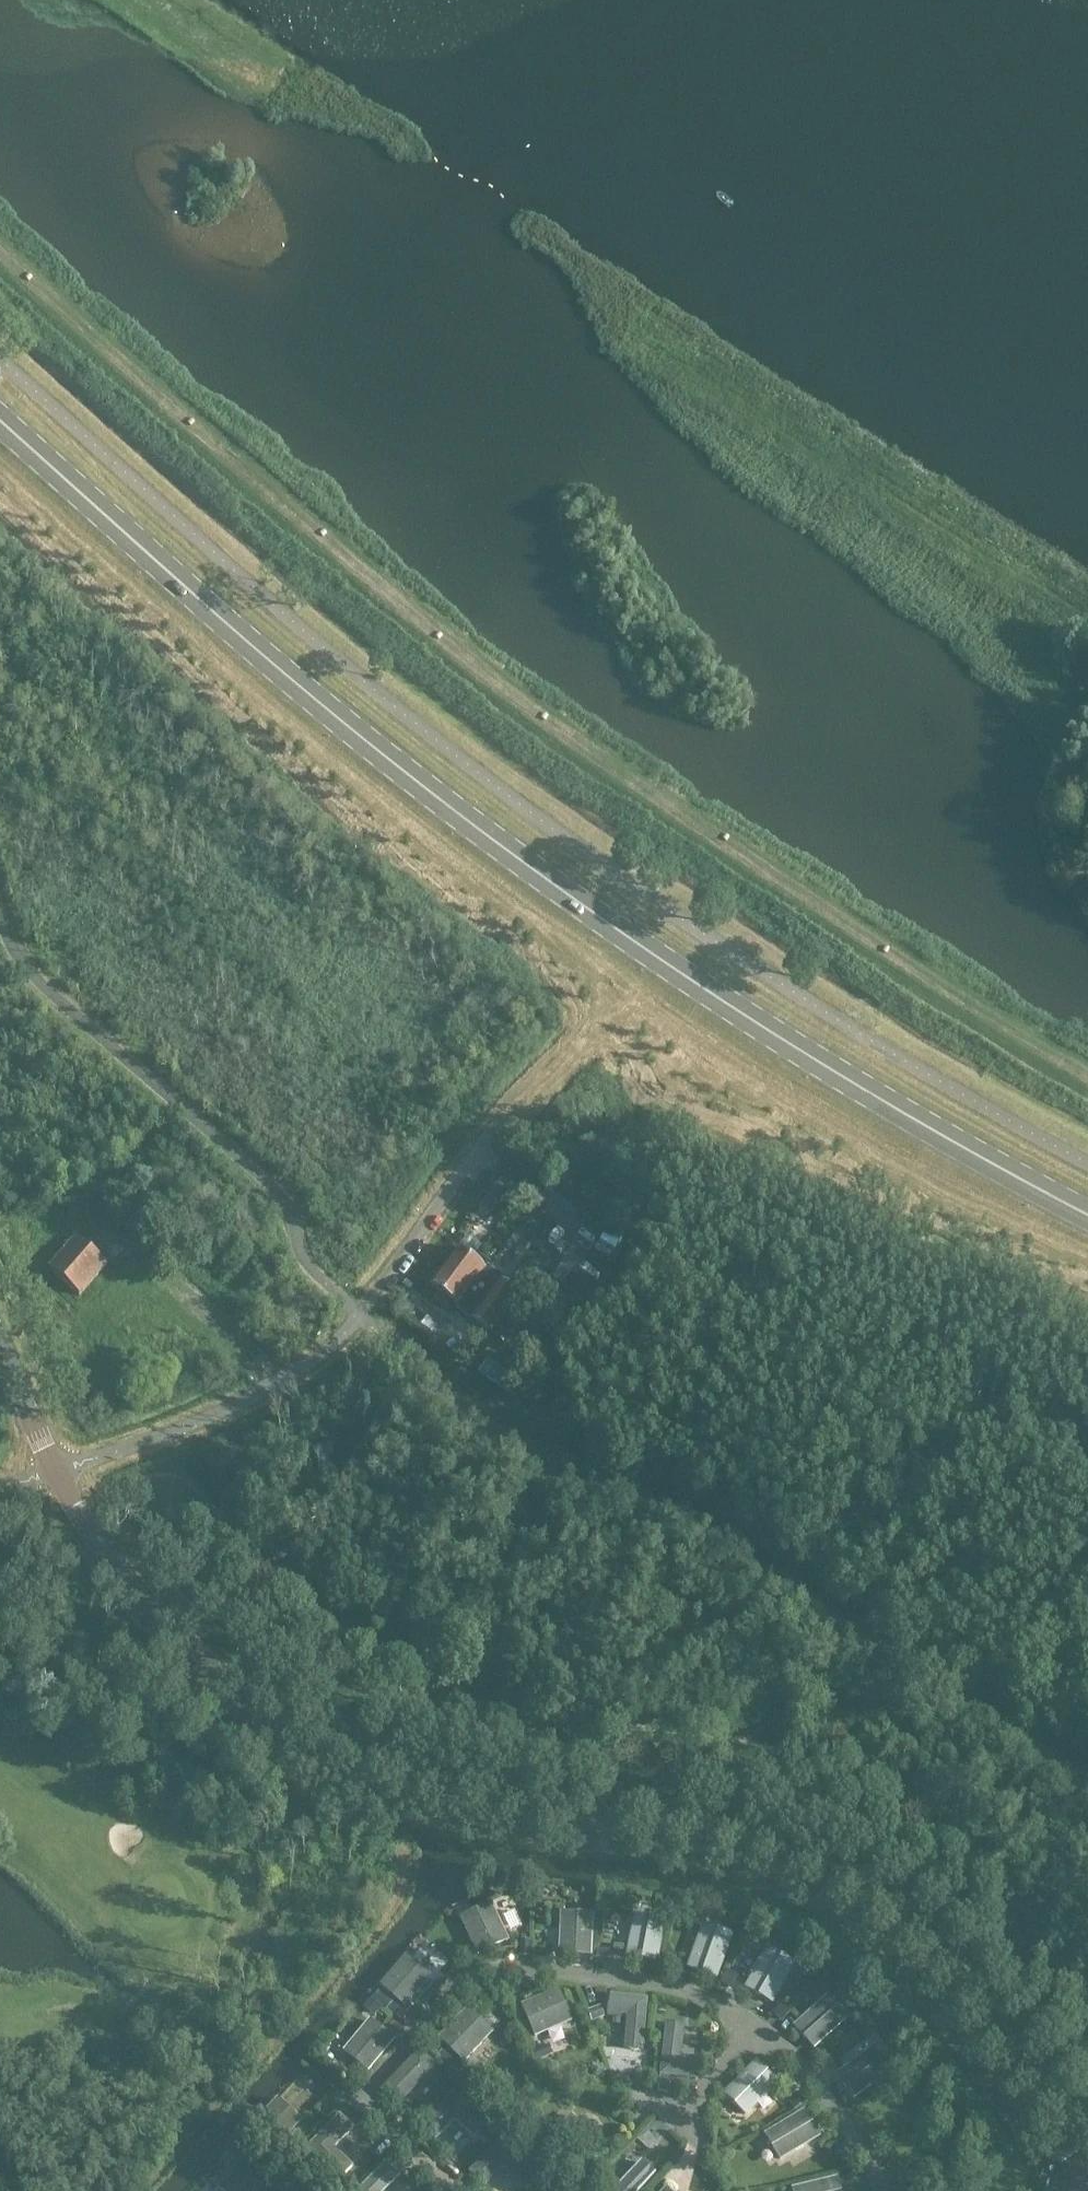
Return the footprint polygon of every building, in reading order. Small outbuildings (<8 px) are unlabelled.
[(496,1181),(477,1207),(488,1215),(507,1189),(496,1181)] [(77,1238),(50,1269),(79,1293),(100,1269),(106,1262),(77,1238)] [(443,1267),(506,1312),(510,1307),(509,1306),(513,1300),(516,1302),(520,1296),(518,1294),(519,1293),(503,1282),(506,1278),(487,1265),(484,1268),(456,1249),(443,1267)] [(570,1254),(546,1288),(574,1309),(599,1275),(570,1254)] [(491,1333),(504,1314),(506,1312),(443,1267),(430,1286),(461,1308),(459,1311),(491,1333)] [(446,1343),(452,1338),(444,1329),(438,1334),(446,1343)] [(457,1343),(452,1338),(446,1343),(445,1344),(449,1349),(457,1343)] [(489,1901),(458,1916),(475,1954),(507,1940),(489,1901)] [(665,1916),(633,1910),(624,1954),(655,1961),(665,1916)] [(591,1913),(560,1912),(558,1953),(590,1955),(591,1913)] [(732,1935),(701,1925),(687,1966),(715,1977),(732,1935)] [(519,1955),(529,1956),(530,1939),(520,1938),(519,1955)] [(608,1964),(609,1948),(596,1947),(594,1963),(608,1964)] [(792,1963),(768,1950),(747,1987),(771,2001),(792,1963)] [(673,1968),(675,1953),(662,1951),(660,1966),(673,1968)] [(406,1954),(379,1983),(404,2005),(431,1975),(406,1954)] [(727,1969),(722,1978),(720,1982),(730,1988),(738,1975),(727,1969)] [(799,2017),(832,1993),(824,1982),(791,2006),(799,2017)] [(520,2005),(534,2036),(572,2019),(558,1988),(520,2005)] [(385,2009),(392,2002),(379,1990),(372,1997),(385,2009)] [(648,1998),(609,1995),(608,2016),(622,2018),(622,2015),(626,2015),(624,2049),(643,2050),(648,1998)] [(362,2006),(374,2016),(382,2008),(371,1997),(370,1998),(362,2006)] [(814,2047),(847,2018),(828,1997),(795,2027),(814,2047)] [(772,2013),(781,2021),(791,2009),(782,2001),(772,2013)] [(603,2015),(600,2006),(588,2011),(591,2020),(603,2015)] [(491,2033),(467,2010),(440,2039),(464,2061),(491,2033)] [(370,2019),(344,2049),(367,2070),(392,2038),(370,2019)] [(659,2077),(698,2080),(699,2057),(685,2056),(685,2059),(682,2058),(685,2025),(665,2023),(659,2077)] [(538,2059),(552,2054),(549,2044),(535,2050),(538,2059)] [(832,2055),(825,2046),(813,2056),(821,2065),(832,2055)] [(890,2071),(873,2047),(836,2074),(852,2098),(890,2071)] [(455,2062),(442,2050),(436,2057),(448,2069),(455,2062)] [(415,2056),(381,2091),(394,2104),(428,2069),(415,2056)] [(746,2113),(778,2083),(754,2059),(724,2093),(746,2113)] [(444,2091),(453,2082),(442,2071),(433,2080),(444,2091)] [(658,2091),(669,2091),(669,2079),(659,2078),(658,2091)] [(800,2092),(787,2100),(794,2110),(806,2102),(800,2092)] [(434,2138),(453,2118),(472,2135),(484,2123),(452,2093),(421,2125),(434,2138)] [(301,2119),(277,2097),(249,2125),(273,2149),(301,2119)] [(779,2159),(819,2135),(804,2110),(764,2134),(779,2159)] [(600,2142),(570,2113),(546,2138),(576,2168),(600,2142)] [(350,2128),(338,2115),(307,2146),(338,2178),(350,2165),(332,2146),(350,2128)] [(481,2135),(488,2143),(500,2131),(492,2123),(481,2135)] [(531,2169),(500,2138),(468,2171),(481,2183),(500,2163),(519,2181),(531,2169)] [(238,2142),(231,2149),(239,2156),(246,2149),(238,2142)] [(299,2153),(298,2153),(292,2147),(283,2157),(289,2162),(290,2163),(299,2153)] [(844,2155),(835,2157),(837,2169),(850,2167),(849,2155),(844,2155)] [(609,2190),(635,2190),(654,2172),(641,2159),(609,2190)] [(243,2160),(218,2188),(221,2190),(256,2190),(265,2181),(243,2160)] [(385,2161),(355,2190),(380,2190),(398,2174),(385,2161)] [(530,2179),(537,2186),(548,2174),(541,2167),(530,2179)] [(843,2170),(844,2172),(846,2183),(862,2179),(860,2168),(859,2167),(843,2170)] [(338,2183),(346,2190),(356,2181),(348,2173),(338,2183)] [(792,2188),(792,2190),(840,2190),(837,2178),(792,2188)]
